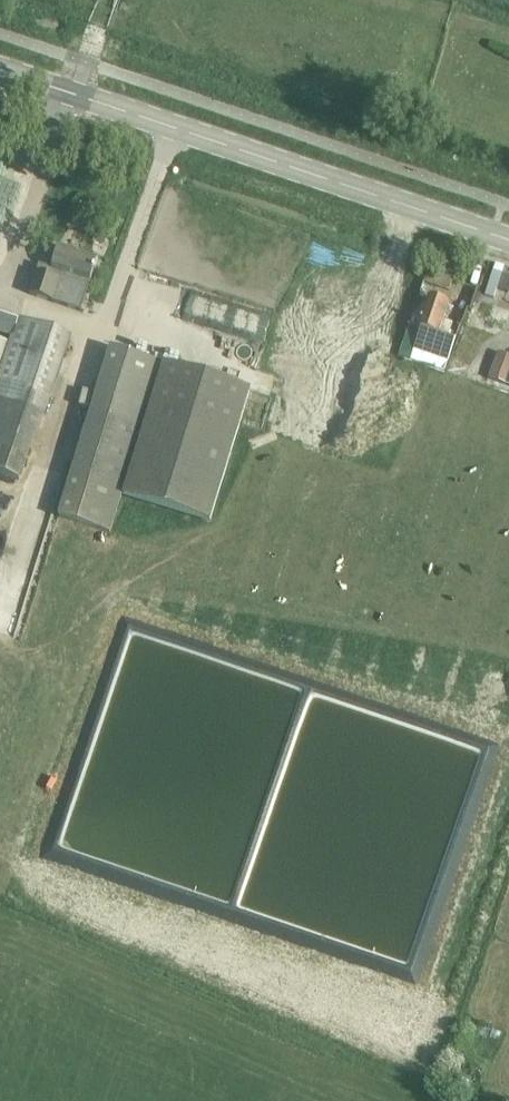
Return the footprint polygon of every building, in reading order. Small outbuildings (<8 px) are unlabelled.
[(103,226),(93,226),(94,235),(104,235),(103,226)] [(80,312),(98,260),(60,246),(51,268),(39,264),(28,293),(80,312)] [(494,267),(484,298),(492,301),(502,269),(494,267)] [(450,292),(454,281),(429,273),(425,284),(450,292)] [(498,291),(508,295),(508,278),(504,276),(498,291)] [(410,326),(399,357),(444,372),(454,342),(438,336),(449,305),(429,298),(418,329),(410,326)] [(71,340),(0,316),(0,334),(13,338),(10,345),(0,342),(0,455),(5,438),(16,407),(45,417),(71,340)] [(111,349),(60,520),(111,537),(123,496),(162,365),(111,349)] [(488,380),(506,386),(508,387),(508,357),(498,353),(488,380)] [(162,365),(123,496),(211,522),(250,391),(162,365)]
